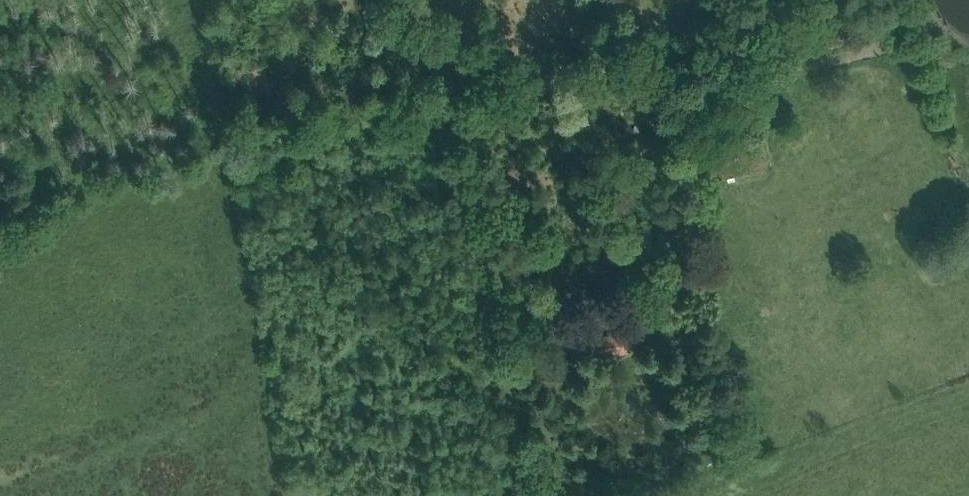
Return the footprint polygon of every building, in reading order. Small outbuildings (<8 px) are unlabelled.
[(625,333),(600,338),(602,347),(611,345),(613,352),(628,349),(625,333)]
